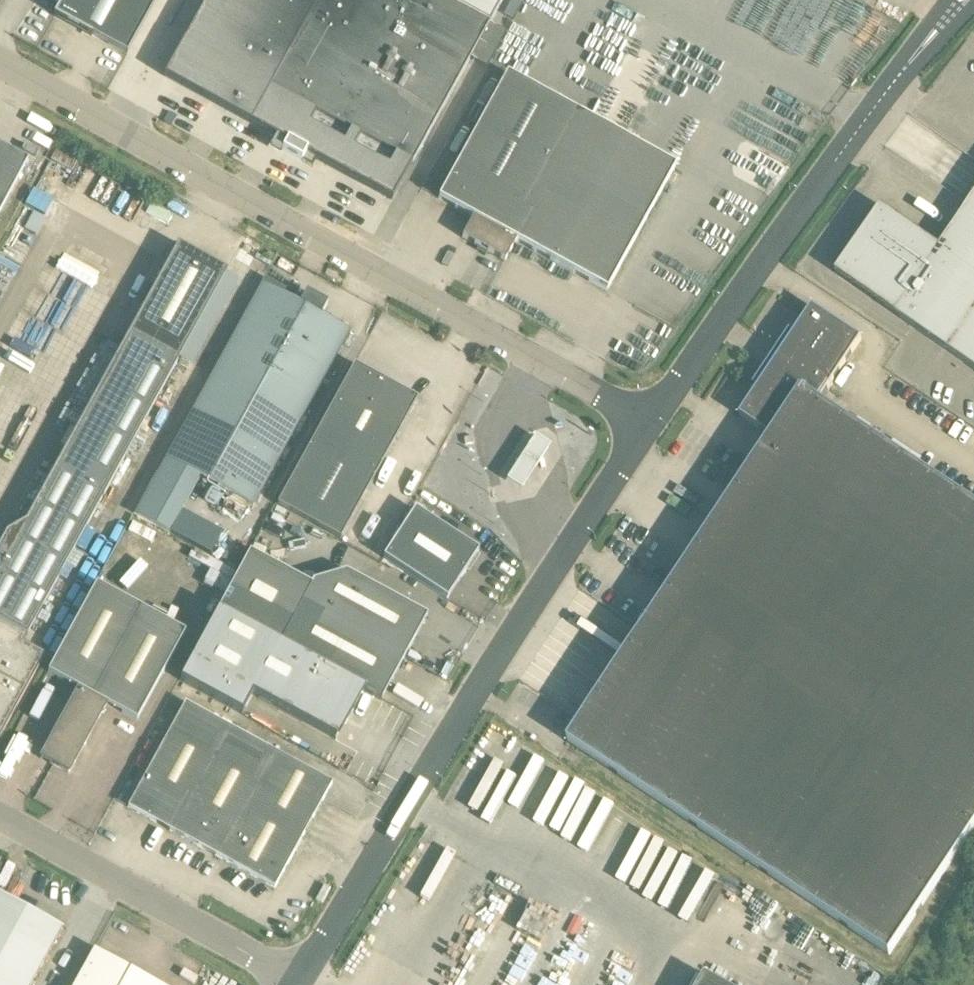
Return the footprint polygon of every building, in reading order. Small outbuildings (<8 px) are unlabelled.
[(56,15),(128,54),(157,0),(64,0),(56,15)] [(381,148),(412,165),(503,0),(321,0),(272,88),(295,100),(292,107),(293,112),(301,116),(306,115),(310,108),(381,148)] [(676,167),(508,74),(439,199),(474,218),(463,238),(506,262),(517,242),(607,291),(676,167)] [(29,160),(0,145),(0,215),(29,160)] [(941,246),(911,226),(910,228),(897,219),(898,217),(882,206),(879,209),(881,210),(867,230),(866,229),(836,272),(973,368),(973,198),(941,246)] [(178,245),(0,569),(0,737),(1,737),(45,657),(23,645),(25,641),(27,642),(31,636),(29,635),(179,360),(227,272),(178,245)] [(262,283),(165,458),(254,507),(350,331),(321,315),(323,312),(303,302),(302,305),(262,283)] [(580,749),(891,955),(973,829),(973,503),(821,402),(862,339),(813,307),(795,334),(791,331),(754,386),(759,389),(741,416),(772,436),(569,742),(580,749)] [(355,365),(277,505),(341,540),(418,400),(355,365)] [(535,444),(508,488),(523,498),(551,454),(535,444)] [(479,551),(415,510),(384,558),(447,600),(479,551)] [(250,551),(218,612),(363,690),(382,700),(428,616),(346,572),(313,581),(311,584),(250,551)] [(94,698),(143,609),(97,584),(56,659),(49,673),(79,689),(94,698)] [(186,632),(143,609),(94,698),(79,689),(41,758),(69,774),(107,704),(138,721),(186,632)] [(363,690),(218,612),(181,681),(243,715),(253,695),(335,740),(363,690)] [(186,702),(128,808),(275,888),(333,783),(186,702)] [(370,984),(625,984),(640,959),(479,871),(440,942),(421,977),(386,957),(370,984)] [(63,928),(0,894),(0,984),(32,984),(63,928)] [(76,984),(161,984),(95,949),(76,984)] [(701,975),(695,984),(720,984),(701,975)]
